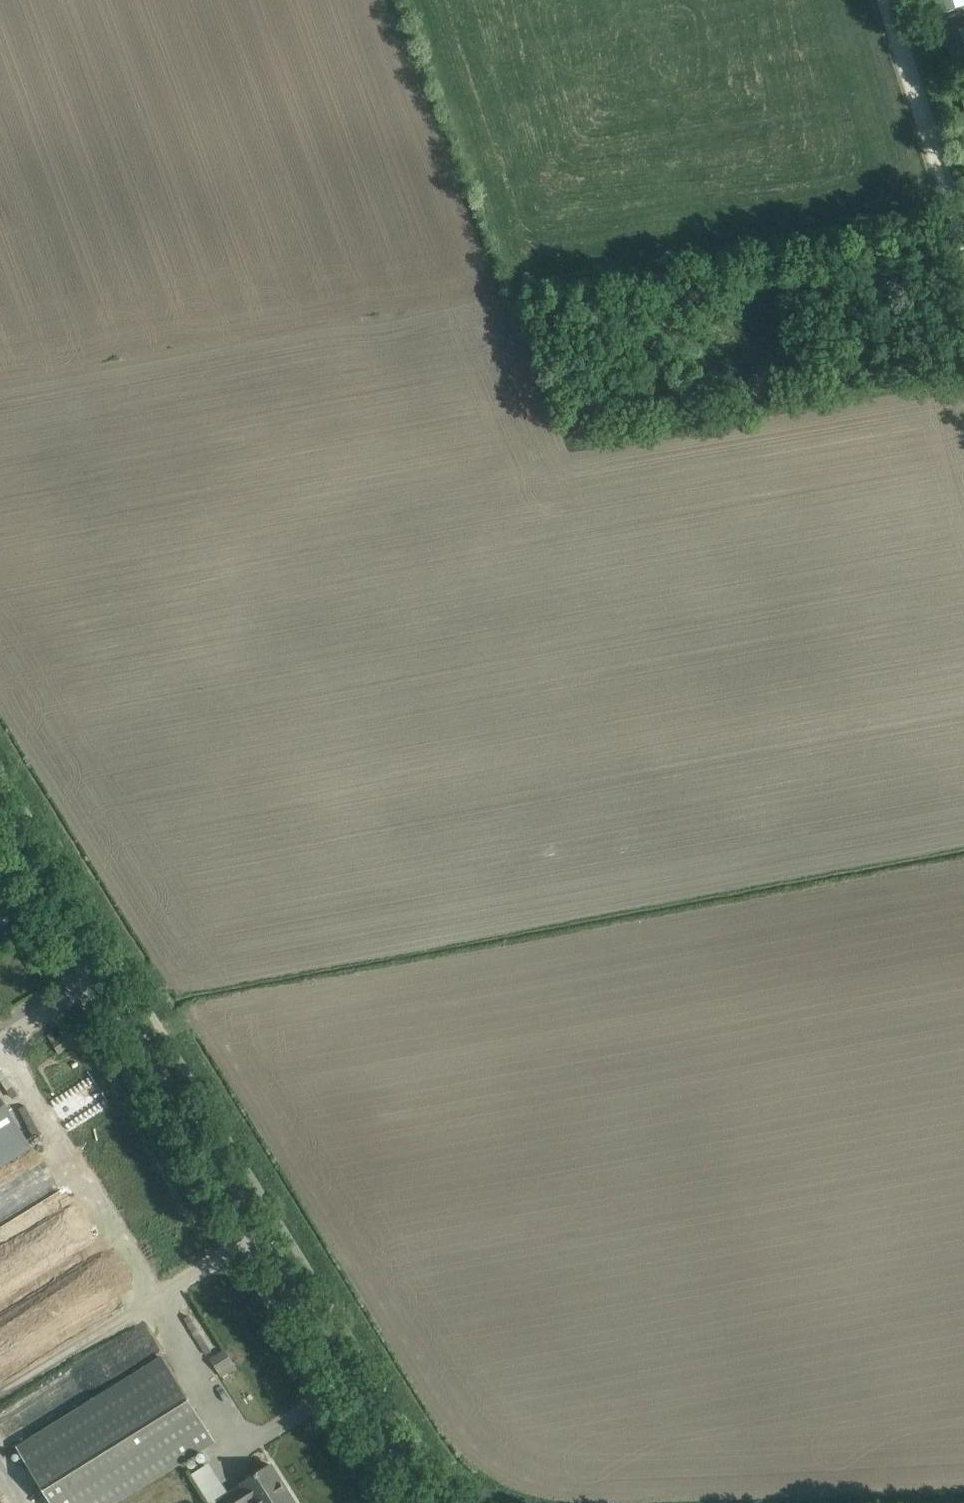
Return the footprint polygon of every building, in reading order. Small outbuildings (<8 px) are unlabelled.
[(963,5),(963,4),(963,0),(936,0),(940,12),(963,5)] [(963,69),(963,26),(944,32),(955,71),(963,69)] [(15,1157),(32,1146),(0,1095),(0,1166),(15,1157)] [(18,1448),(52,1502),(110,1502),(176,1462),(197,1449),(214,1438),(164,1357),(147,1368),(18,1448)] [(229,1502),(243,1502),(252,1498),(255,1502),(296,1502),(271,1464),(242,1482),(243,1484),(224,1496),(229,1502)] [(204,1494),(210,1502),(214,1502),(224,1497),(222,1495),(228,1491),(223,1483),(204,1494)]
